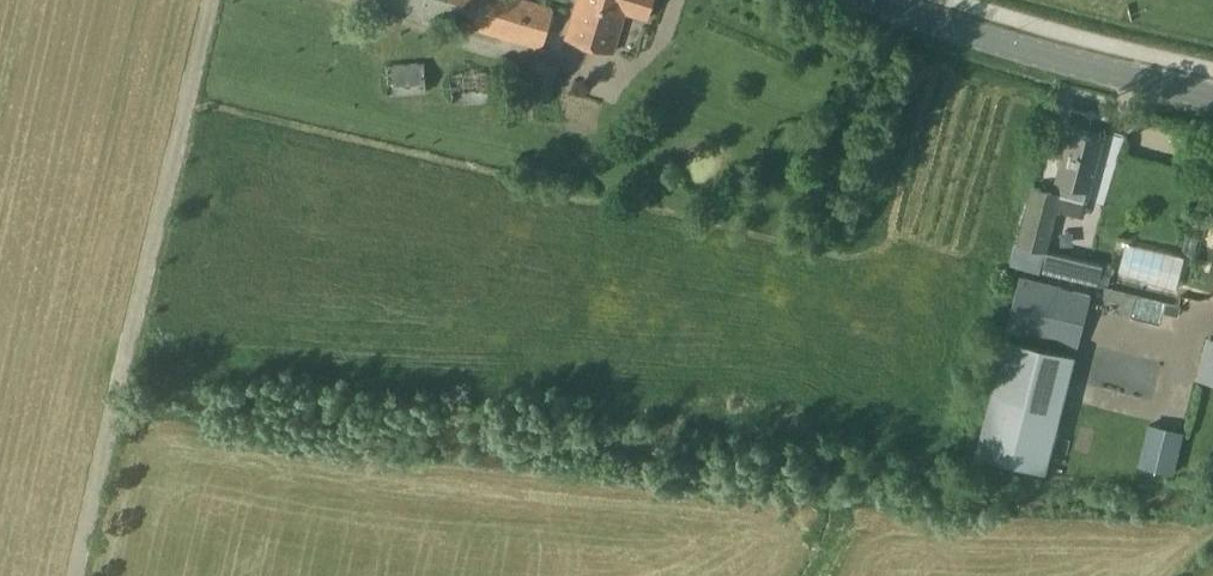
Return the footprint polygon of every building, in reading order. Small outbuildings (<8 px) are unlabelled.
[(443,19),(543,48),(555,7),(531,0),(369,0),(443,21),(443,19)] [(566,37),(614,53),(626,13),(647,19),(653,0),(577,0),(566,37)] [(386,63),(388,95),(427,92),(426,61),(386,63)] [(450,73),(453,105),(492,100),(489,69),(450,73)] [(1163,147),(1167,126),(1144,121),(1140,142),(1163,147)] [(1059,160),(1040,156),(1034,184),(1052,190),(1054,183),(1090,191),(1098,158),(1097,158),(1103,140),(1069,130),(1061,158),(1060,158),(1059,160)] [(1021,246),(1015,266),(1041,272),(1042,271),(1048,247),(1062,193),(1052,190),(1034,184),(1032,184),(1016,245),(1021,246)] [(1104,261),(1048,247),(1042,271),(1098,284),(1104,261)] [(1057,345),(1071,288),(1021,275),(1007,333),(1057,345)] [(1074,355),(1004,338),(975,454),(1045,471),(1074,355)] [(1210,339),(1200,377),(1212,381),(1212,339),(1210,339)] [(1075,400),(1110,403),(1111,392),(1076,388),(1075,400)] [(1182,431),(1150,423),(1140,465),(1173,473),(1182,431)]
